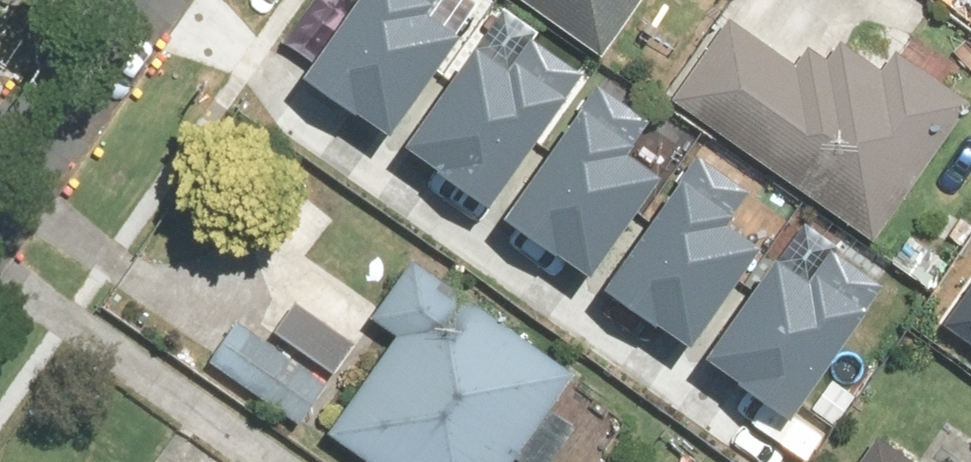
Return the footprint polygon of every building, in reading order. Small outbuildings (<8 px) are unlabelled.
[(311,65),(393,120),(457,25),(429,7),(434,0),(354,0),(311,65)] [(607,52),(646,0),(538,0),(607,52)] [(675,95),(879,239),(970,110),(970,97),(901,47),(888,66),(847,37),(833,56),(813,42),(801,59),(734,12),(675,95)] [(413,141),(495,196),(583,65),(528,29),(504,65),(477,46),(413,141)] [(600,71),(512,202),(594,257),(658,162),(631,144),(655,108),(600,71)] [(693,143),(605,274),(687,329),(751,234),(724,216),(748,180),(693,143)] [(713,341),(795,396),(883,265),(829,228),(804,265),(777,246),(713,341)] [(335,427),(383,461),(521,461),(588,373),(424,252),(380,310),(407,330),(335,427)] [(951,313),(970,327),(970,284),(951,313)] [(240,312),(214,350),(307,413),(357,339),(299,300),(275,336),(240,312)] [(866,461),(926,461),(887,434),(866,461)]
